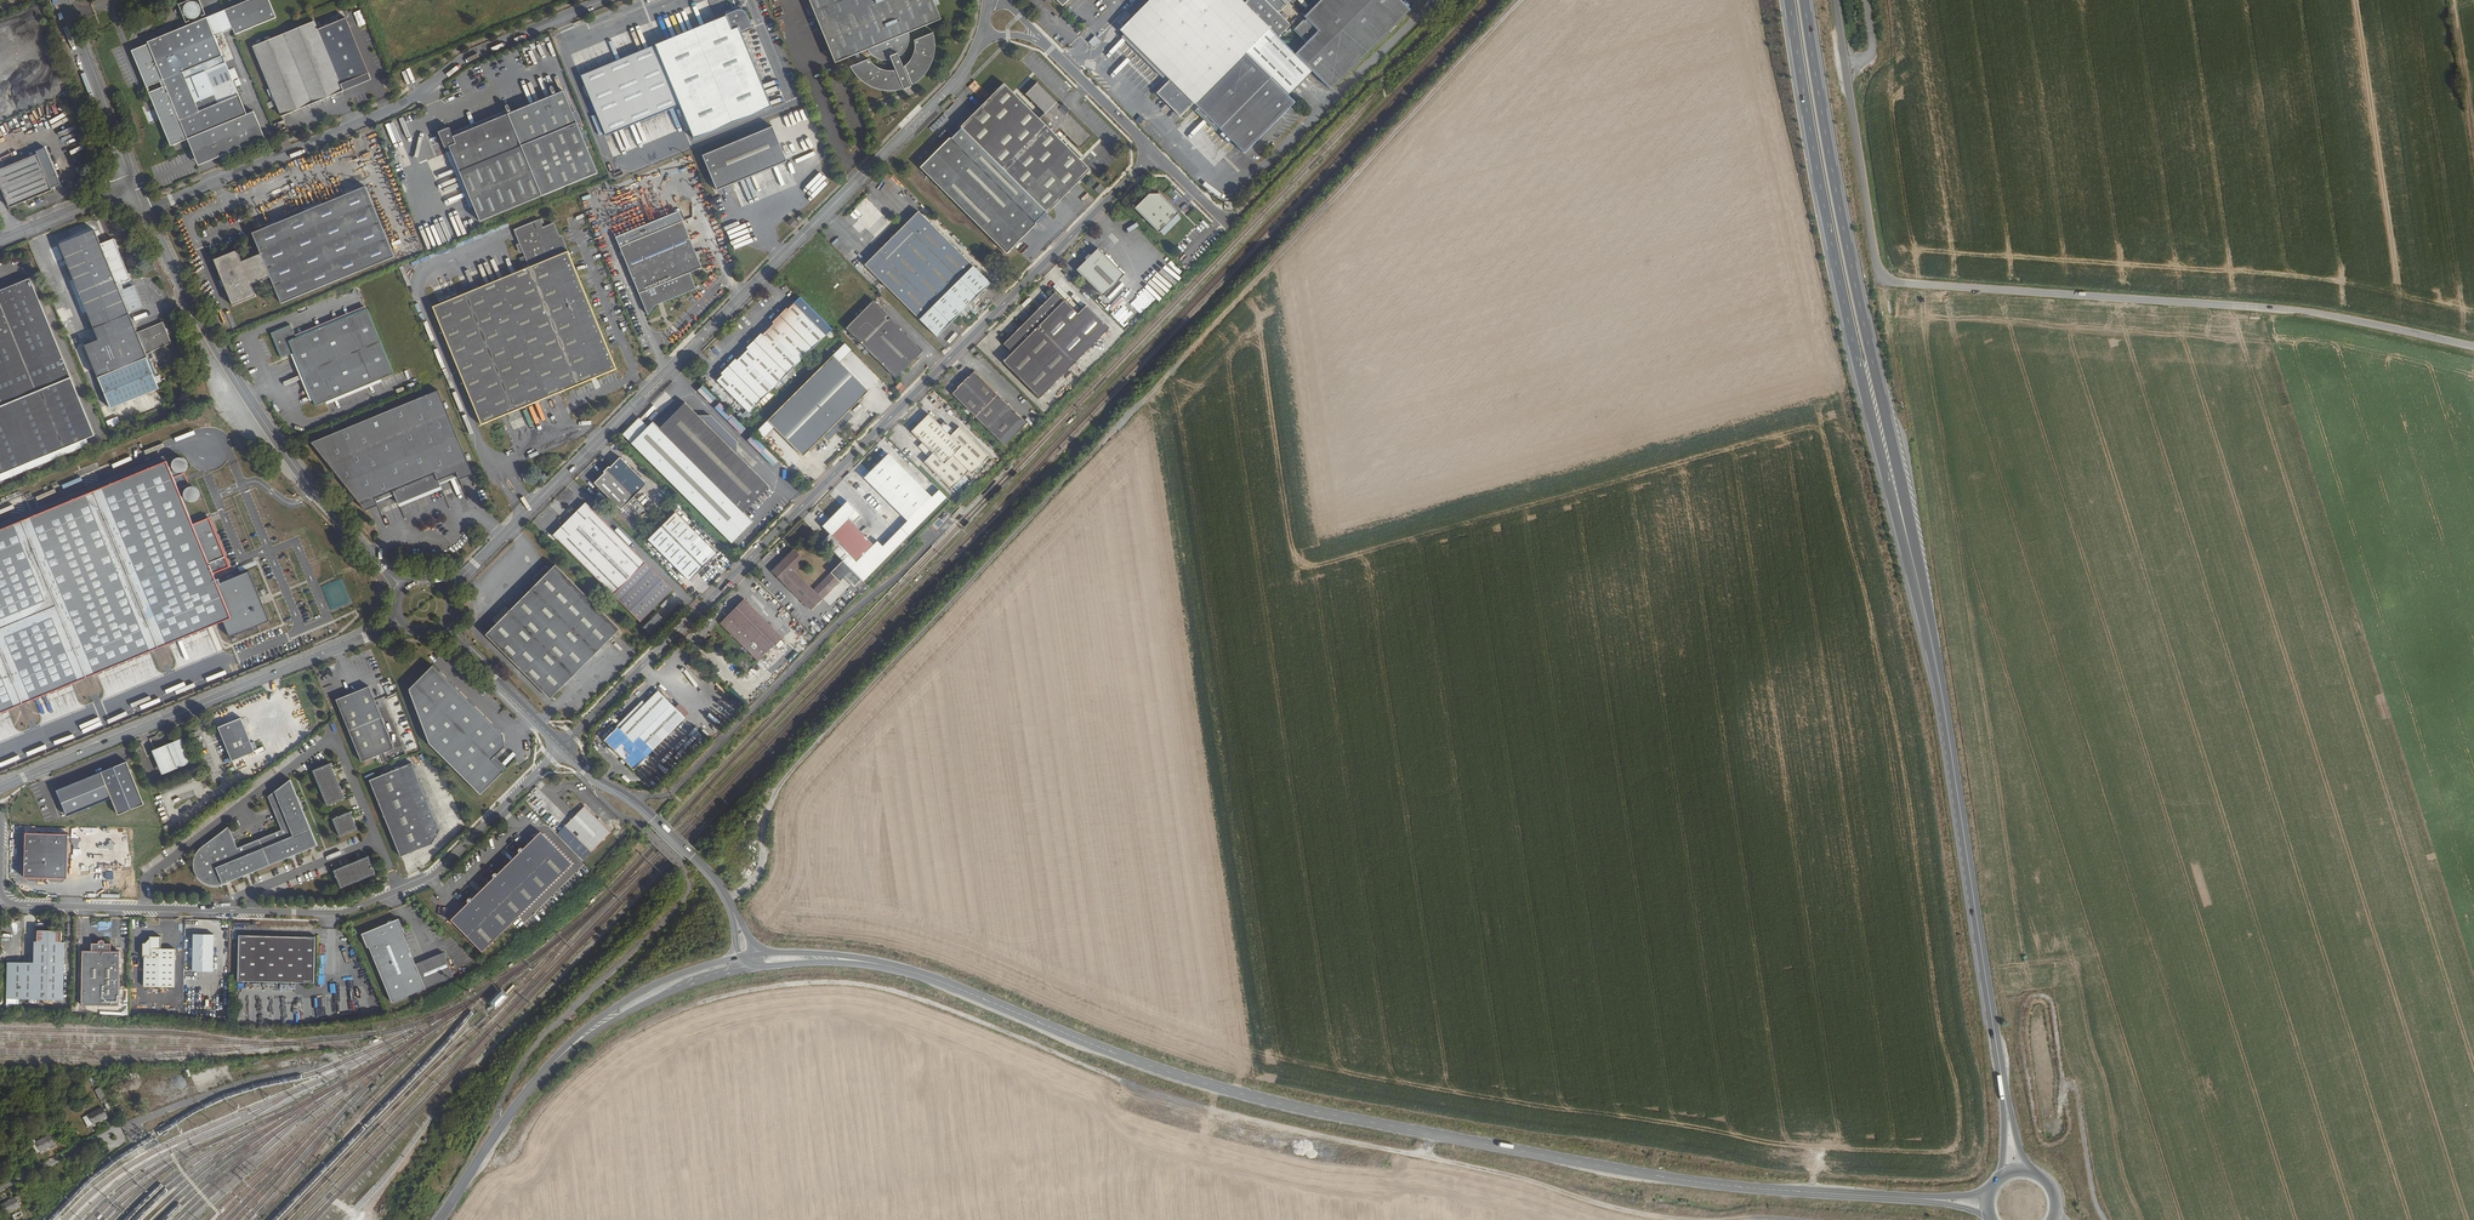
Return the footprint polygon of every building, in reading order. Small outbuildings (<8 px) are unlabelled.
[(186,16),(205,8),(202,0),(180,0),(186,16)] [(234,29),(283,9),(279,0),(234,0),(224,4),(234,29)] [(899,46),(903,43),(906,39),(908,35),(909,34),(941,22),(932,0),(809,0),(836,64),(867,52),(874,53),(876,53),(880,53),(886,53),(888,52),(890,52),(892,51),(894,50),(895,50),(896,49),(899,46)] [(1304,17),(1294,27),(1279,12),(1287,5),(1282,0),(1248,0),(1245,3),(1242,0),(1150,0),(1120,30),(1123,32),(1124,34),(1165,75),(1170,79),(1157,92),(1181,115),(1193,103),(1245,153),(1295,101),(1287,94),(1246,53),(1246,51),(1270,28),(1311,69),(1332,90),(1336,85),(1352,69),(1361,60),(1410,10),(1400,0),(1321,0),(1304,17)] [(207,11),(216,36),(224,33),(234,29),(224,4),(207,11)] [(681,105),(695,139),(772,108),(741,32),(752,27),(747,14),(738,10),(727,15),(727,16),(582,76),(606,135),(681,105)] [(254,47),(282,118),(344,93),(341,87),(370,75),(347,20),(319,31),(316,23),(254,47)] [(1287,94),(1311,69),(1270,28),(1246,51),(1246,53),(1287,94)] [(216,36),(224,56),(232,53),(224,33),(216,36)] [(1165,75),(1124,34),(1122,38),(1163,78),(1165,75)] [(910,45),(910,48),(911,49),(910,53),(910,56),(909,57),(907,60),(905,63),(904,64),(902,66),(901,67),(900,67),(898,68),(897,68),(895,69),(894,69),(893,70),(890,69),(889,70),(885,69),(879,67),(877,65),(873,61),(872,60),(853,67),(857,75),(860,79),(865,83),(868,85),(873,88),(878,90),(884,92),(888,92),(889,92),(894,92),(899,92),(903,91),(908,88),(910,87),(915,84),(921,78),(923,75),(926,69),(929,62),(930,58),(931,54),(931,49),(930,44),(928,36),(910,44),(910,45)] [(134,44),(148,77),(162,72),(149,38),(134,44)] [(886,53),(893,70),(894,69),(895,69),(897,68),(898,68),(900,67),(901,67),(902,66),(895,50),(894,50),(892,51),(890,52),(888,52),(886,53)] [(151,91),(173,145),(189,139),(191,138),(201,164),(258,141),(248,115),(237,88),(221,94),(224,101),(220,103),(200,111),(188,79),(185,72),(224,56),(223,52),(164,76),(167,85),(151,91)] [(207,71),(220,103),(224,101),(221,94),(237,88),(224,56),(185,72),(188,79),(207,71)] [(372,82),(370,75),(341,87),(344,93),(372,82)] [(1092,135),(1039,81),(1027,93),(1046,112),(1040,117),(1005,82),(962,125),(963,127),(1047,210),(1048,211),(1091,168),(1056,133),(1062,128),(1081,146),(1092,135)] [(438,133),(445,149),(449,148),(459,172),(481,224),(600,173),(564,91),(557,95),(553,96),(513,114),(509,115),(454,138),(450,129),(438,133)] [(248,115),(258,141),(265,138),(255,112),(248,115)] [(772,127),(703,156),(717,190),(787,162),(772,127)] [(1047,210),(963,127),(950,140),(949,138),(920,168),(1007,254),(1037,224),(1035,222),(1047,210)] [(10,209),(51,192),(49,188),(76,177),(62,140),(51,145),(58,162),(47,166),(42,154),(0,171),(0,185),(10,209)] [(1101,193),(1107,188),(1101,182),(1096,188),(1101,193)] [(257,233),(251,236),(259,256),(241,264),(236,253),(212,263),(231,308),(255,298),(251,288),(270,281),(280,306),(395,257),(366,188),(321,206),(303,214),(275,226),(257,233)] [(1161,193),(1150,193),(1135,207),(1160,232),(1179,212),(1161,193)] [(320,204),(302,211),(303,214),(321,206),(320,204)] [(679,210),(616,237),(649,314),(656,304),(659,300),(663,299),(664,301),(697,288),(691,272),(703,267),(679,210)] [(914,231),(927,218),(920,210),(906,223),(914,231)] [(991,282),(927,218),(914,231),(906,223),(879,250),(887,258),(874,271),(938,335),(991,282)] [(481,426),(617,370),(572,255),(567,257),(559,236),(556,229),(549,226),(543,228),(539,220),(514,230),(525,257),(520,259),(524,269),(508,276),(432,307),(481,426)] [(788,224),(792,229),(797,224),(792,220),(788,224)] [(274,223),(256,230),(257,233),(275,226),(274,223)] [(59,245),(74,280),(69,282),(79,306),(84,304),(94,330),(128,316),(128,313),(141,308),(132,287),(123,291),(121,285),(130,281),(113,240),(100,245),(94,231),(59,245)] [(567,257),(572,255),(563,235),(559,236),(567,257)] [(1126,273),(1099,247),(1092,254),(1090,253),(1086,257),(1087,259),(1077,268),(1104,295),(1126,273)] [(866,264),(874,271),(887,258),(879,250),(866,264)] [(93,437),(69,379),(29,280),(0,291),(0,475),(93,437)] [(1056,291),(1030,317),(1004,343),(1013,351),(1004,360),(1040,397),(1076,362),(1110,327),(1087,304),(1079,313),(1065,299),(1065,300),(1056,291)] [(925,349),(874,299),(847,327),(897,377),(925,349)] [(827,333),(795,301),(789,307),(788,306),(774,321),(775,322),(764,333),(763,332),(748,346),(749,347),(738,359),(737,358),(722,372),(723,373),(718,379),(750,411),(827,333)] [(69,340),(75,337),(64,309),(57,312),(69,340)] [(293,355),(315,407),(394,375),(372,322),(367,311),(296,340),(290,327),(270,335),(281,360),(293,355)] [(94,330),(99,340),(133,327),(128,316),(94,330)] [(85,348),(109,407),(157,388),(146,359),(145,355),(149,354),(171,345),(162,323),(136,334),(134,328),(85,348)] [(99,340),(85,346),(85,348),(134,328),(133,327),(99,340)] [(870,389),(834,354),(769,419),(804,455),(824,435),(829,440),(855,414),(850,409),(870,389)] [(1003,398),(975,370),(970,376),(969,375),(958,386),(959,387),(953,392),(1000,439),(1022,417),(1016,411),(1017,411),(1004,398),(1003,398)] [(895,387),(900,393),(906,387),(901,382),(895,387)] [(702,386),(697,391),(710,403),(715,398),(702,386)] [(438,391),(310,443),(365,510),(378,505),(375,498),(393,490),(399,504),(441,487),(438,480),(457,472),(460,479),(473,474),(438,391)] [(686,401),(670,417),(660,427),(654,421),(633,442),(732,541),(753,520),(744,511),(754,501),(753,500),(770,485),(738,453),(699,414),(686,401)] [(925,461),(944,480),(952,487),(969,470),(972,473),(990,455),(960,425),(956,430),(945,419),(941,424),(930,412),(912,430),(923,441),(919,445),(930,456),(925,461)] [(712,415),(699,414),(738,453),(738,440),(712,415)] [(108,427),(120,424),(117,417),(106,420),(108,427)] [(0,475),(0,482),(95,443),(93,437),(0,475)] [(857,560),(830,533),(822,541),(842,561),(843,560),(843,559),(852,568),(862,578),(864,580),(946,498),(939,490),(932,497),(888,454),(863,478),(907,521),(883,547),(877,540),(874,543),(857,560)] [(607,467),(635,495),(641,489),(648,482),(621,456),(611,466),(610,465),(607,467)] [(0,532),(0,715),(223,623),(230,639),(270,622),(249,572),(218,585),(213,573),(230,566),(210,519),(193,526),(167,463),(0,532)] [(607,467),(604,470),(605,471),(595,481),(622,508),(635,495),(607,467)] [(856,509),(847,500),(822,525),(830,533),(857,560),(874,543),(848,517),(856,509)] [(673,589),(586,501),(554,534),(641,621),(673,589)] [(718,552),(676,511),(649,538),(690,580),(718,552)] [(943,522),(939,518),(934,523),(938,528),(943,522)] [(814,589),(795,570),(806,559),(794,548),(773,570),(812,609),(823,598),(814,589)] [(828,593),(846,575),(852,568),(843,559),(843,560),(842,561),(819,584),(828,593)] [(556,563),(551,568),(538,581),(485,634),(549,698),(620,628),(556,563)] [(538,581),(551,568),(547,564),(534,577),(538,581)] [(852,568),(846,575),(855,584),(862,578),(852,568)] [(350,602),(342,583),(327,589),(328,590),(324,591),(330,609),(350,602)] [(828,593),(819,584),(814,589),(823,598),(828,593)] [(783,635),(745,598),(720,622),(758,660),(783,635)] [(650,635),(665,621),(657,613),(642,627),(650,635)] [(781,639),(775,644),(779,648),(784,643),(781,639)] [(504,737),(434,667),(410,691),(431,745),(483,796),(505,773),(493,761),(506,748),(504,737)] [(337,701),(362,761),(395,748),(371,687),(337,701)] [(620,728),(617,725),(604,739),(633,768),(685,716),(683,713),(682,713),(676,706),(658,689),(645,702),(620,728)] [(643,700),(617,725),(620,728),(645,702),(643,700)] [(679,702),(676,706),(682,713),(686,709),(679,702)] [(243,719),(220,729),(234,763),(257,753),(243,719)] [(164,757),(161,759),(167,773),(190,763),(183,745),(185,745),(184,742),(176,745),(176,748),(164,757)] [(176,745),(161,758),(159,759),(161,759),(164,757),(176,748),(176,745)] [(126,763),(56,791),(66,816),(111,798),(118,816),(143,806),(126,763)] [(413,763),(370,781),(401,856),(433,845),(440,831),(413,763)] [(313,771),(327,806),(346,799),(332,764),(313,771)] [(194,857),(193,858),(193,859),(193,862),(192,864),(193,866),(193,868),(193,870),(194,871),(194,873),(195,875),(196,877),(197,878),(198,879),(199,881),(201,882),(202,883),(203,884),(204,884),(205,885),(207,886),(208,886),(210,886),(211,887),(213,887),(215,887),(219,886),(221,885),(224,885),(318,847),(291,781),(268,797),(282,831),(238,849),(229,827),(197,851),(196,853),(195,854),(194,855),(194,857)] [(564,825),(590,851),(610,831),(584,805),(564,825)] [(333,819),(340,838),(359,830),(351,812),(333,819)] [(69,834),(26,832),(25,877),(30,881),(43,881),(47,877),(50,882),(63,882),(68,877),(69,834)] [(520,854),(499,875),(498,873),(497,873),(496,873),(495,872),(494,872),(494,873),(528,906),(572,862),(542,832),(525,849),(523,848),(523,847),(522,847),(521,847),(520,847),(519,848),(518,850),(518,851),(519,852),(520,854)] [(369,857),(334,871),(341,889),(376,875),(369,857)] [(469,904),(451,922),(481,952),(528,906),(494,873),(493,874),(492,875),(492,876),(493,877),(493,878),(495,879),(473,900),(472,899),(471,898),(470,898),(469,898),(468,899),(467,899),(467,900),(467,901),(467,903),(469,904)] [(368,948),(392,1003),(453,976),(443,953),(415,966),(401,934),(403,933),(397,919),(361,935),(367,948),(368,948)] [(9,962),(8,997),(64,999),(65,941),(61,941),(62,930),(38,930),(38,941),(35,941),(35,962),(9,962)] [(194,934),(193,971),(214,971),(215,934),(194,934)] [(240,935),(239,981),(315,983),(316,937),(240,935)] [(144,955),(144,986),(174,987),(175,948),(161,948),(161,936),(150,936),(150,942),(142,942),(142,955),(144,955)] [(82,959),(81,1005),(119,1005),(120,959),(111,959),(111,951),(111,943),(104,943),(104,941),(101,939),(98,941),(98,943),(91,943),(91,951),(91,958),(82,959)] [(82,950),(82,959),(91,958),(91,951),(82,950)] [(111,951),(111,959),(120,959),(120,951),(111,951)] [(506,995),(501,990),(490,1001),(495,1006),(506,995)] [(94,1090),(100,1102),(105,1099),(99,1088),(94,1090)] [(87,1115),(92,1125),(106,1118),(101,1108),(87,1115)] [(32,1145),(36,1154),(40,1152),(40,1153),(54,1145),(49,1136),(35,1143),(32,1145)] [(0,1205),(0,1216),(0,1217),(19,1207),(16,1202),(18,1201),(17,1197),(0,1205)]
